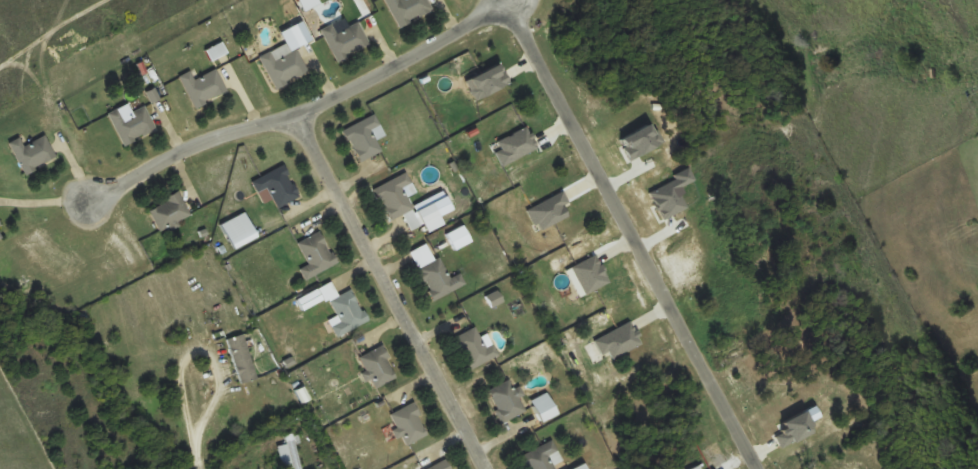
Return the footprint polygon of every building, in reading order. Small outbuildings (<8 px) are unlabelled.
[(428,0),(387,0),(399,26),(433,10),(428,0)] [(322,30),(338,60),(370,44),(359,22),(338,33),(333,24),(322,30)] [(260,56),(277,88),(309,71),(297,49),(276,60),(271,50),(260,56)] [(180,76),(195,107),(228,91),(217,69),(196,79),(191,70),(180,76)] [(110,113),(123,144),(156,130),(146,106),(128,114),(125,106),(110,113)] [(344,129),(359,161),(382,151),(373,129),(381,125),(376,114),(344,129)] [(25,145),(21,137),(11,142),(25,173),(57,158),(46,135),(25,145)] [(253,180),(258,191),(269,186),(279,206),(301,196),(285,164),(253,180)] [(414,208),(403,187),(412,182),(406,172),(375,188),(392,220),(414,208)] [(162,231),(192,214),(179,192),(149,209),(162,231)] [(472,240),(464,224),(445,234),(454,250),(472,240)] [(301,269),(306,279),(338,261),(320,230),(298,242),(310,264),(301,269)] [(419,266),(433,299),(466,285),(461,273),(450,278),(441,257),(419,266)] [(339,337),(369,318),(350,288),(330,301),(338,314),(328,320),(339,337)] [(498,355),(487,334),(481,337),(476,326),(455,337),(471,369),(498,355)] [(227,338),(240,383),(257,378),(244,333),(227,338)] [(359,357),(376,387),(398,375),(382,345),(359,357)] [(520,385),(514,388),(510,379),(487,390),(502,422),(527,411),(520,397),(524,395),(520,385)] [(428,433),(413,402),(390,413),(405,444),(428,433)] [(292,433),(284,434),(287,443),(277,445),(283,468),(302,468),(292,433)] [(554,464),(562,460),(553,440),(522,454),(528,468),(557,468),(554,464)] [(446,459),(424,468),(450,468),(446,459)]
